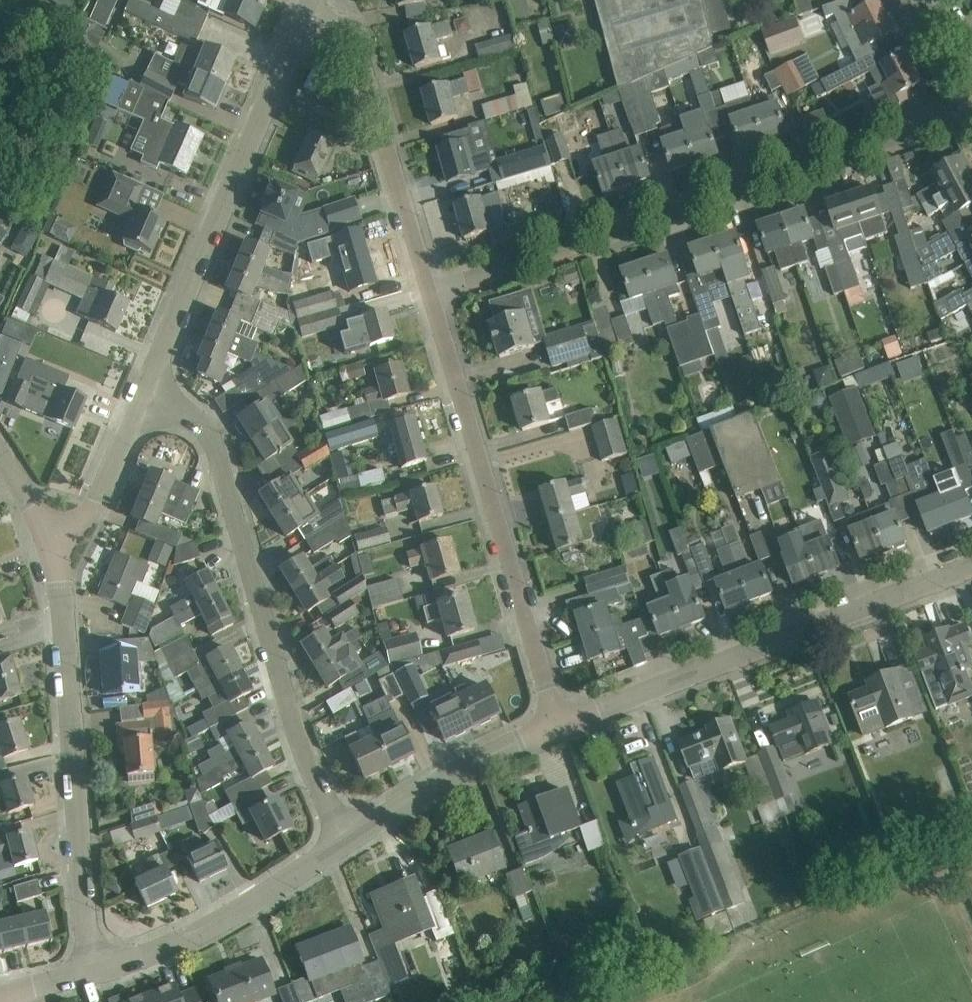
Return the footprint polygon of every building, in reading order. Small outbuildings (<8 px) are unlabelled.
[(89,17),(106,25),(117,0),(97,0),(89,17)] [(124,12),(195,43),(208,15),(181,2),(176,0),(164,0),(159,11),(134,0),(130,0),(124,12)] [(207,9),(223,17),(224,14),(253,27),(261,9),(257,7),(260,0),(212,0),(207,9)] [(704,0),(595,0),(599,12),(620,90),(633,84),(667,69),(699,55),(715,48),(704,0)] [(878,1),(855,13),(850,0),(843,0),(837,2),(823,7),(827,18),(835,15),(839,21),(838,22),(859,63),(879,53),(874,42),(893,32),(878,1)] [(64,37),(95,53),(107,30),(80,16),(64,37)] [(798,17),(762,30),(771,54),(807,42),(798,17)] [(441,61),(435,41),(453,36),(449,23),(431,28),(431,26),(406,33),(416,68),(441,61)] [(550,23),(541,26),(546,47),(556,44),(550,23)] [(575,23),(556,27),(561,47),(580,42),(575,23)] [(510,32),(476,44),(481,59),(516,46),(510,32)] [(181,45),(174,63),(224,83),(234,60),(195,43),(195,44),(198,46),(196,51),(181,45)] [(699,55),(704,69),(710,66),(712,71),(721,67),(720,63),(715,48),(699,55)] [(920,84),(904,53),(890,61),(885,50),(879,53),(822,81),(828,93),(829,94),(871,72),(878,86),(882,84),(894,109),(912,100),(907,91),(920,84)] [(213,110),(224,83),(174,63),(154,55),(139,86),(169,100),(169,101),(177,83),(187,87),(183,97),(213,110)] [(699,55),(667,69),(670,83),(704,69),(699,55)] [(806,55),(774,70),(775,71),(783,87),(787,96),(818,80),(806,55)] [(652,93),(671,87),(670,83),(667,69),(633,84),(649,133),(659,129),(657,124),(662,123),(652,93)] [(477,70),(464,73),(466,80),(470,94),(482,90),(479,77),(477,70)] [(775,71),(766,76),(773,91),(783,87),(775,71)] [(128,82),(117,108),(133,115),(132,116),(144,121),(132,150),(144,156),(141,162),(156,169),(159,163),(167,166),(185,174),(203,136),(184,128),(175,124),(174,125),(159,119),(169,100),(139,86),(129,80),(128,82)] [(457,118),(452,99),(470,94),(466,80),(448,85),(448,84),(423,91),(433,125),(457,118)] [(822,82),(812,87),(817,98),(824,96),(828,93),(822,82)] [(517,96),(483,105),(487,120),(535,106),(528,83),(514,87),(517,96)] [(620,90),(636,137),(649,133),(633,84),(620,90)] [(722,90),(710,94),(716,111),(728,107),(727,105),(722,90)] [(695,164),(718,156),(713,141),(725,137),(716,111),(710,94),(698,98),(703,112),(681,120),(682,123),(695,164)] [(543,98),(546,113),(565,110),(562,95),(543,98)] [(750,96),(749,97),(763,141),(787,133),(774,96),(753,103),(750,96)] [(741,148),(763,141),(749,97),(739,100),(739,101),(727,105),(728,107),(741,148)] [(695,164),(682,123),(661,130),(665,142),(664,143),(673,171),(695,164)] [(470,129),(440,138),(443,148),(439,149),(449,183),(491,171),(494,170),(492,163),(489,151),(477,154),(470,129)] [(623,129),(609,133),(626,186),(650,178),(641,151),(631,154),(623,129)] [(292,171),(316,182),(334,143),(310,132),(292,171)] [(89,133),(84,145),(97,150),(101,138),(89,133)] [(626,186),(609,133),(598,137),(606,162),(595,166),(605,193),(626,186)] [(556,164),(573,159),(564,134),(547,140),(548,141),(544,142),(552,165),(556,164)] [(574,139),(580,155),(591,152),(585,135),(574,139)] [(545,147),(497,162),(503,181),(551,166),(545,147)] [(917,194),(924,206),(971,181),(967,174),(971,171),(971,170),(962,151),(943,162),(946,167),(933,174),(938,183),(917,194)] [(111,172),(96,207),(128,222),(121,240),(123,241),(124,247),(137,253),(143,247),(151,252),(165,220),(134,206),(143,186),(111,172)] [(906,180),(896,184),(904,209),(914,206),(912,199),(911,197),(906,180)] [(924,206),(929,217),(942,210),(947,220),(945,222),(950,233),(965,225),(959,214),(971,207),(971,182),(971,181),(924,206)] [(288,189),(283,187),(282,187),(274,184),(272,188),(269,187),(262,203),(265,205),(261,214),(268,217),(263,228),(301,244),(347,228),(347,227),(345,228),(344,224),(359,219),(353,200),(323,210),(301,217),(300,215),(289,210),(296,193),(294,193),(288,190),(288,189)] [(896,184),(885,187),(887,195),(893,213),(896,220),(901,236),(897,238),(903,257),(907,269),(911,267),(921,264),(917,253),(916,251),(910,228),(905,216),(903,209),(904,209),(896,184)] [(873,188),(850,196),(865,238),(887,231),(882,216),(876,199),(873,188)] [(481,198),(475,199),(455,205),(465,239),(491,232),(494,245),(522,237),(518,223),(507,227),(502,207),(503,207),(499,193),(481,198)] [(562,209),(558,196),(546,199),(550,212),(562,209)] [(850,196),(827,204),(830,212),(837,231),(840,239),(828,242),(831,249),(846,292),(862,286),(850,254),(868,248),(865,238),(850,196)] [(791,216),(782,219),(798,265),(810,261),(803,243),(814,239),(814,238),(808,220),(805,211),(804,211),(803,208),(799,207),(792,209),(790,212),(791,216)] [(8,233),(0,227),(7,217),(0,214),(0,245),(8,233)] [(49,216),(43,232),(56,238),(63,222),(49,216)] [(761,219),(759,223),(760,226),(759,226),(765,245),(769,254),(776,252),(782,270),(798,265),(782,219),(773,222),(771,219),(768,217),(761,219)] [(24,227),(11,248),(26,257),(39,235),(24,227)] [(339,255),(350,291),(375,284),(359,230),(307,245),(312,263),(339,255)] [(269,245),(295,256),(297,244),(275,233),(269,245)] [(950,233),(916,251),(917,253),(924,265),(925,268),(922,270),(928,285),(944,277),(936,262),(959,250),(956,243),(950,233)] [(736,234),(713,241),(723,270),(727,281),(732,297),(745,336),(762,330),(746,281),(752,279),(736,234)] [(956,243),(959,250),(966,264),(971,261),(971,234),(968,236),(965,238),(956,243)] [(713,241),(691,249),(697,268),(700,277),(701,277),(705,288),(708,288),(709,292),(713,304),(732,297),(727,281),(723,270),(713,241)] [(246,243),(237,264),(258,273),(291,285),(292,275),(281,273),(262,265),(267,251),(246,243)] [(34,276),(34,277),(51,284),(84,299),(97,305),(90,321),(97,324),(115,332),(128,303),(109,294),(113,286),(94,278),(68,267),(75,252),(61,245),(55,260),(43,254),(40,261),(41,261),(34,276)] [(818,253),(816,253),(822,269),(826,268),(835,295),(846,292),(831,249),(818,253)] [(668,256),(646,264),(665,322),(673,345),(673,344),(681,368),(716,356),(707,332),(700,314),(688,318),(689,321),(680,325),(670,298),(681,294),(678,285),(675,275),(668,256)] [(258,273),(237,264),(227,289),(248,298),(254,284),(278,294),(289,296),(291,285),(258,273)] [(646,264),(623,272),(632,300),(644,296),(654,326),(656,326),(665,322),(646,264)] [(579,267),(568,270),(572,283),(583,280),(579,267)] [(774,267),(762,271),(777,317),(779,316),(778,315),(788,311),(785,301),(774,267)] [(931,293),(957,279),(953,272),(944,277),(928,285),(931,293)] [(31,275),(16,308),(30,314),(36,317),(41,305),(32,301),(42,280),(34,277),(34,276),(31,275)] [(862,286),(846,292),(850,302),(851,306),(867,301),(865,297),(862,286)] [(942,319),(968,305),(971,302),(971,291),(964,295),(962,290),(935,303),(942,319)] [(709,292),(694,297),(700,314),(707,332),(719,328),(721,327),(713,304),(709,292)] [(291,321),(336,308),(332,293),(287,305),(289,312),(291,321)] [(500,358),(536,347),(520,294),(490,302),(496,321),(490,323),(500,358)] [(279,323),(295,330),(293,326),(291,321),(289,312),(261,300),(256,313),(279,323)] [(942,319),(942,320),(959,310),(968,305),(970,308),(971,312),(971,302),(942,319)] [(336,308),(291,321),(293,326),(295,330),(297,338),(337,327),(341,325),(336,308)] [(208,333),(255,353),(258,343),(234,333),(239,320),(217,311),(208,333)] [(348,334),(340,336),(345,353),(369,346),(373,345),(392,340),(385,312),(360,319),(361,320),(345,324),(348,334)] [(274,336),(279,323),(256,313),(250,326),(274,336)] [(636,343),(626,315),(612,320),(620,348),(636,343)] [(8,319),(2,333),(17,340),(23,325),(8,319)] [(620,348),(612,320),(596,324),(606,354),(620,348)] [(595,322),(584,326),(591,355),(593,362),(607,359),(606,354),(596,324),(595,322)] [(665,322),(656,326),(660,338),(664,336),(668,346),(673,345),(665,322)] [(543,336),(552,366),(591,355),(584,326),(583,324),(543,336)] [(719,328),(707,332),(716,356),(718,363),(730,359),(719,328)] [(940,330),(928,334),(931,343),(943,339),(940,330)] [(255,353),(208,333),(198,358),(203,360),(197,374),(219,383),(225,367),(221,365),(226,353),(250,363),(253,367),(231,381),(235,387),(232,389),(241,403),(262,390),(294,369),(255,353)] [(0,396),(21,344),(1,336),(0,338),(0,396)] [(896,337),(883,342),(890,360),(903,355),(896,337)] [(917,357),(897,365),(902,377),(922,370),(917,357)] [(16,380),(7,402),(73,430),(86,398),(64,388),(57,385),(62,374),(25,358),(16,380)] [(295,369),(294,369),(262,390),(268,400),(270,404),(308,380),(304,363),(295,369)] [(880,378),(894,373),(890,363),(856,376),(861,389),(881,381),(880,378)] [(364,391),(367,402),(320,417),(324,432),(329,431),(371,418),(390,412),(387,400),(408,394),(399,365),(376,371),(380,386),(364,391)] [(938,381),(937,381),(943,397),(961,389),(954,373),(942,378),(942,377),(937,379),(938,381)] [(830,397),(849,448),(867,441),(868,443),(874,441),(874,439),(878,437),(859,388),(848,391),(830,397)] [(540,392),(533,395),(514,400),(523,431),(550,423),(545,406),(561,401),(557,389),(541,394),(540,392)] [(817,392),(811,396),(811,403),(817,406),(823,402),(823,395),(817,392)] [(240,422),(234,425),(247,444),(252,441),(281,421),(270,404),(268,400),(238,419),(240,422)] [(732,407),(700,418),(705,430),(736,419),(732,407)] [(598,423),(593,408),(565,417),(570,431),(598,423)] [(711,430),(724,464),(738,499),(782,481),(755,413),(711,430)] [(291,415),(252,441),(265,462),(273,457),(280,467),(296,456),(310,447),(309,445),(297,452),(293,445),(294,444),(286,431),(296,424),(291,415)] [(426,461),(415,419),(390,426),(401,468),(402,468),(426,461)] [(629,454),(618,419),(593,427),(604,461),(629,454)] [(372,421),(325,435),(325,438),(330,453),(344,449),(377,438),(372,421)] [(724,464),(711,430),(687,439),(706,487),(713,484),(708,471),(724,464)] [(936,480),(938,485),(953,524),(971,517),(971,512),(967,497),(964,491),(971,488),(971,478),(970,472),(956,438),(953,431),(941,435),(955,472),(936,480)] [(956,438),(970,472),(971,471),(971,448),(967,434),(956,438)] [(310,447),(296,456),(305,471),(330,455),(325,438),(310,447)] [(692,457),(685,442),(667,449),(673,465),(692,457)] [(899,443),(883,448),(888,460),(903,454),(899,443)] [(862,446),(850,451),(857,469),(869,465),(862,446)] [(832,449),(811,457),(823,488),(827,499),(830,507),(840,505),(852,500),(832,449)] [(903,454),(888,460),(888,461),(903,498),(915,494),(920,506),(919,507),(929,533),(953,524),(938,485),(936,480),(934,475),(914,482),(903,454)] [(145,469),(148,464),(139,459),(136,465),(145,469)] [(881,464),(875,466),(883,486),(885,485),(892,503),(903,498),(888,461),(881,464)] [(385,482),(382,469),(338,480),(340,485),(339,485),(341,494),(361,489),(361,488),(385,482)] [(151,471),(142,492),(190,512),(195,502),(199,504),(203,493),(151,471)] [(259,494),(273,516),(306,494),(306,493),(303,495),(291,474),(259,494)] [(560,485),(541,491),(550,520),(591,508),(586,493),(583,480),(567,485),(567,483),(560,485)] [(398,517),(397,513),(414,508),(418,522),(442,516),(433,486),(410,492),(410,494),(393,499),(392,498),(381,501),(385,515),(386,520),(398,517)] [(823,488),(814,491),(818,503),(827,500),(823,488)] [(190,512),(142,492),(132,518),(154,527),(160,513),(186,524),(190,512)] [(306,494),(273,516),(286,537),(298,529),(305,540),(346,515),(347,514),(341,498),(318,513),(306,494)] [(890,503),(869,511),(885,550),(907,542),(896,515),(895,516),(890,503)] [(828,508),(835,524),(846,520),(840,505),(830,507),(828,508)] [(591,508),(550,520),(550,522),(559,551),(578,546),(585,544),(585,543),(594,540),(596,538),(593,527),(593,526),(605,522),(600,507),(600,506),(591,508)] [(885,550),(869,511),(848,520),(853,532),(852,532),(862,559),(885,550)] [(305,540),(315,553),(337,539),(340,543),(351,536),(346,515),(305,540)] [(800,528),(799,528),(817,576),(839,568),(832,549),(829,540),(821,520),(800,528)] [(155,539),(156,540),(177,548),(181,536),(181,535),(161,526),(155,539)] [(391,542),(387,526),(354,535),(359,551),(391,542)] [(817,576),(799,528),(776,537),(795,585),(817,576)] [(762,532),(750,536),(760,562),(772,558),(762,532)] [(201,558),(196,542),(181,536),(177,548),(175,555),(175,559),(174,566),(201,558)] [(177,548),(156,540),(153,549),(175,559),(175,555),(177,548)] [(449,540),(430,546),(421,548),(422,550),(408,554),(412,568),(426,564),(431,581),(458,573),(449,540)] [(729,546),(750,602),(772,593),(762,566),(752,569),(740,541),(730,546),(729,546)] [(646,544),(634,548),(637,558),(649,554),(646,544)] [(692,549),(702,574),(705,583),(718,578),(704,544),(692,549)] [(750,602),(729,546),(718,550),(729,578),(717,583),(728,611),(750,602)] [(681,553),(691,578),(702,574),(692,549),(681,553)] [(356,578),(363,574),(357,553),(350,555),(356,578)] [(130,594),(135,581),(143,584),(149,568),(117,555),(100,596),(125,606),(129,607),(122,625),(145,634),(157,606),(130,594)] [(281,569),(294,592),(335,565),(330,557),(310,569),(302,556),(281,569)] [(335,565),(294,592),(307,612),(329,599),(321,586),(341,574),(335,565)] [(627,568),(586,580),(590,595),(616,587),(631,583),(627,568)] [(683,628),(705,619),(690,579),(691,578),(691,577),(680,582),(674,568),(663,573),(683,628)] [(174,605),(170,608),(174,616),(218,595),(206,572),(189,581),(186,583),(192,595),(174,604),(174,605)] [(641,613),(642,616),(650,638),(660,634),(660,636),(683,628),(663,573),(651,577),(662,604),(650,609),(651,611),(641,613)] [(356,578),(332,594),(340,607),(350,601),(351,600),(367,588),(363,574),(356,578)] [(372,609),(403,601),(397,579),(367,588),(368,593),(372,609)] [(589,611),(577,615),(584,638),(623,626),(620,614),(609,617),(606,607),(620,603),(616,587),(590,595),(585,597),(589,611)] [(367,588),(351,600),(354,606),(362,600),(361,598),(368,593),(367,588)] [(174,616),(162,622),(163,623),(151,629),(149,636),(155,647),(184,632),(181,625),(202,614),(213,635),(233,624),(218,595),(174,616)] [(465,596),(445,602),(438,604),(438,605),(423,609),(427,625),(442,620),(447,638),(474,630),(465,596)] [(336,630),(359,614),(350,601),(340,607),(327,615),(336,630)] [(623,626),(584,638),(591,661),(628,650),(634,667),(648,662),(645,656),(640,641),(650,638),(642,616),(643,620),(623,626)] [(377,625),(382,642),(391,639),(387,623),(377,625)] [(925,679),(938,712),(971,699),(971,698),(971,689),(965,672),(971,669),(971,664),(966,648),(971,646),(971,642),(966,626),(950,633),(949,630),(925,639),(931,656),(918,661),(925,679)] [(302,644),(315,666),(357,640),(362,637),(356,628),(344,635),(342,634),(329,642),(323,631),(302,644)] [(383,642),(389,665),(391,664),(423,656),(416,632),(391,639),(383,642)] [(158,667),(191,649),(185,636),(154,652),(156,662),(158,667)] [(650,638),(640,641),(645,656),(646,655),(655,652),(650,638)] [(139,692),(137,663),(156,662),(154,652),(149,639),(125,640),(126,652),(102,654),(105,695),(139,692)] [(357,640),(315,666),(328,687),(338,681),(345,691),(326,702),(333,714),(357,700),(350,688),(368,677),(363,669),(364,668),(355,653),(362,649),(357,640)] [(477,641),(435,653),(441,665),(442,667),(482,656),(477,641)] [(171,706),(173,704),(187,697),(177,678),(188,672),(198,691),(240,670),(228,648),(199,663),(191,649),(158,667),(165,688),(171,706)] [(441,665),(435,653),(435,652),(423,656),(391,664),(395,673),(412,665),(414,669),(419,667),(422,674),(441,665)] [(0,656),(0,701),(20,695),(9,654),(0,656)] [(412,665),(395,673),(406,695),(414,713),(415,714),(424,710),(420,702),(428,698),(414,669),(412,665)] [(251,692),(240,670),(198,691),(202,700),(207,698),(213,708),(202,713),(210,728),(248,708),(242,697),(251,692)] [(850,697),(857,716),(865,736),(913,717),(896,672),(869,682),(871,689),(850,697)] [(378,681),(388,704),(406,695),(395,673),(378,681)] [(464,686),(453,691),(471,728),(499,714),(485,686),(468,694),(464,686)] [(165,688),(150,695),(151,703),(169,701),(165,688)] [(453,691),(426,704),(444,741),(471,728),(453,691)] [(151,703),(120,707),(121,722),(137,720),(137,722),(149,721),(150,737),(176,735),(174,720),(171,719),(170,716),(177,716),(173,704),(171,706),(169,701),(151,703)] [(833,744),(817,702),(789,713),(792,721),(771,729),(778,747),(779,747),(784,761),(805,754),(805,755),(833,744)] [(389,767),(414,755),(393,709),(368,721),(376,737),(375,738),(389,767)] [(197,767),(202,776),(261,745),(249,723),(242,727),(236,715),(210,729),(217,742),(219,741),(221,745),(207,752),(211,759),(197,767)] [(710,731),(679,743),(687,762),(689,767),(694,781),(695,781),(695,782),(724,771),(747,762),(746,760),(737,738),(730,719),(708,728),(710,731)] [(3,758),(27,750),(18,722),(0,727),(0,748),(3,758)] [(148,723),(136,724),(117,726),(119,751),(125,750),(127,776),(153,773),(148,723)] [(389,767),(375,738),(362,744),(356,732),(344,738),(350,750),(363,779),(389,767)] [(203,776),(196,780),(200,789),(201,794),(224,781),(222,778),(245,766),(252,778),(255,777),(273,767),(261,745),(203,776)] [(775,748),(760,754),(761,756),(768,773),(772,786),(785,818),(792,815),(785,797),(792,795),(775,748)] [(619,783),(632,818),(620,822),(629,844),(638,836),(676,821),(652,758),(631,766),(637,782),(631,784),(629,779),(619,783)] [(768,773),(753,778),(758,791),(762,805),(760,806),(767,824),(785,818),(772,786),(768,773)] [(4,799),(8,813),(33,806),(24,777),(0,784),(0,800),(4,799)] [(255,792),(248,779),(225,791),(231,803),(255,792)] [(184,791),(189,805),(203,801),(198,787),(184,791)] [(266,841),(291,829),(276,799),(269,803),(261,788),(255,792),(231,803),(236,812),(237,812),(243,825),(255,819),(266,841)] [(566,790),(518,807),(527,832),(515,836),(525,863),(536,858),(552,846),(550,839),(577,828),(580,828),(566,790)] [(215,826),(208,816),(203,801),(190,806),(194,819),(199,833),(201,832),(203,834),(215,826)] [(704,804),(689,810),(698,833),(703,847),(727,909),(727,910),(746,903),(749,902),(718,825),(713,827),(704,804)] [(190,806),(158,816),(162,830),(194,819),(190,806)] [(162,830),(158,816),(132,825),(136,838),(162,830)] [(597,821),(580,828),(589,852),(606,846),(597,821)] [(0,841),(0,866),(1,870),(15,867),(18,866),(19,866),(35,861),(38,861),(30,832),(11,837),(7,838),(7,839),(0,841)] [(447,849),(454,868),(460,884),(504,867),(491,832),(447,849)] [(170,850),(176,863),(187,857),(199,882),(226,870),(214,842),(199,849),(193,837),(181,842),(183,844),(170,850)] [(703,847),(680,856),(695,898),(690,900),(698,921),(727,909),(703,847)] [(176,863),(170,850),(147,861),(153,873),(135,882),(147,907),(176,894),(164,868),(176,863)] [(529,892),(520,869),(506,875),(515,898),(529,892)] [(412,938),(432,930),(413,879),(392,887),(393,889),(372,897),(385,930),(369,936),(379,962),(389,958),(385,948),(412,938)] [(12,886),(16,902),(41,895),(37,880),(12,886)] [(45,912),(21,918),(27,947),(50,941),(50,943),(52,942),(45,912)] [(0,922),(0,933),(4,952),(27,947),(21,918),(0,922)] [(294,985),(301,1001),(313,1001),(340,992),(356,986),(369,981),(376,1000),(391,995),(378,961),(364,967),(361,961),(358,952),(351,934),(328,942),(329,943),(317,948),(315,942),(298,949),(301,958),(300,958),(302,963),(308,979),(294,985)] [(217,999),(218,1001),(249,1001),(274,992),(261,961),(210,981),(217,999)] [(149,994),(152,1001),(199,1001),(194,989),(179,995),(175,984),(149,994)] [(278,991),(282,1001),(301,1001),(294,985),(278,991)] [(474,993),(462,998),(463,1001),(478,1001),(474,993)] [(149,994),(127,1001),(152,1001),(149,994)]
